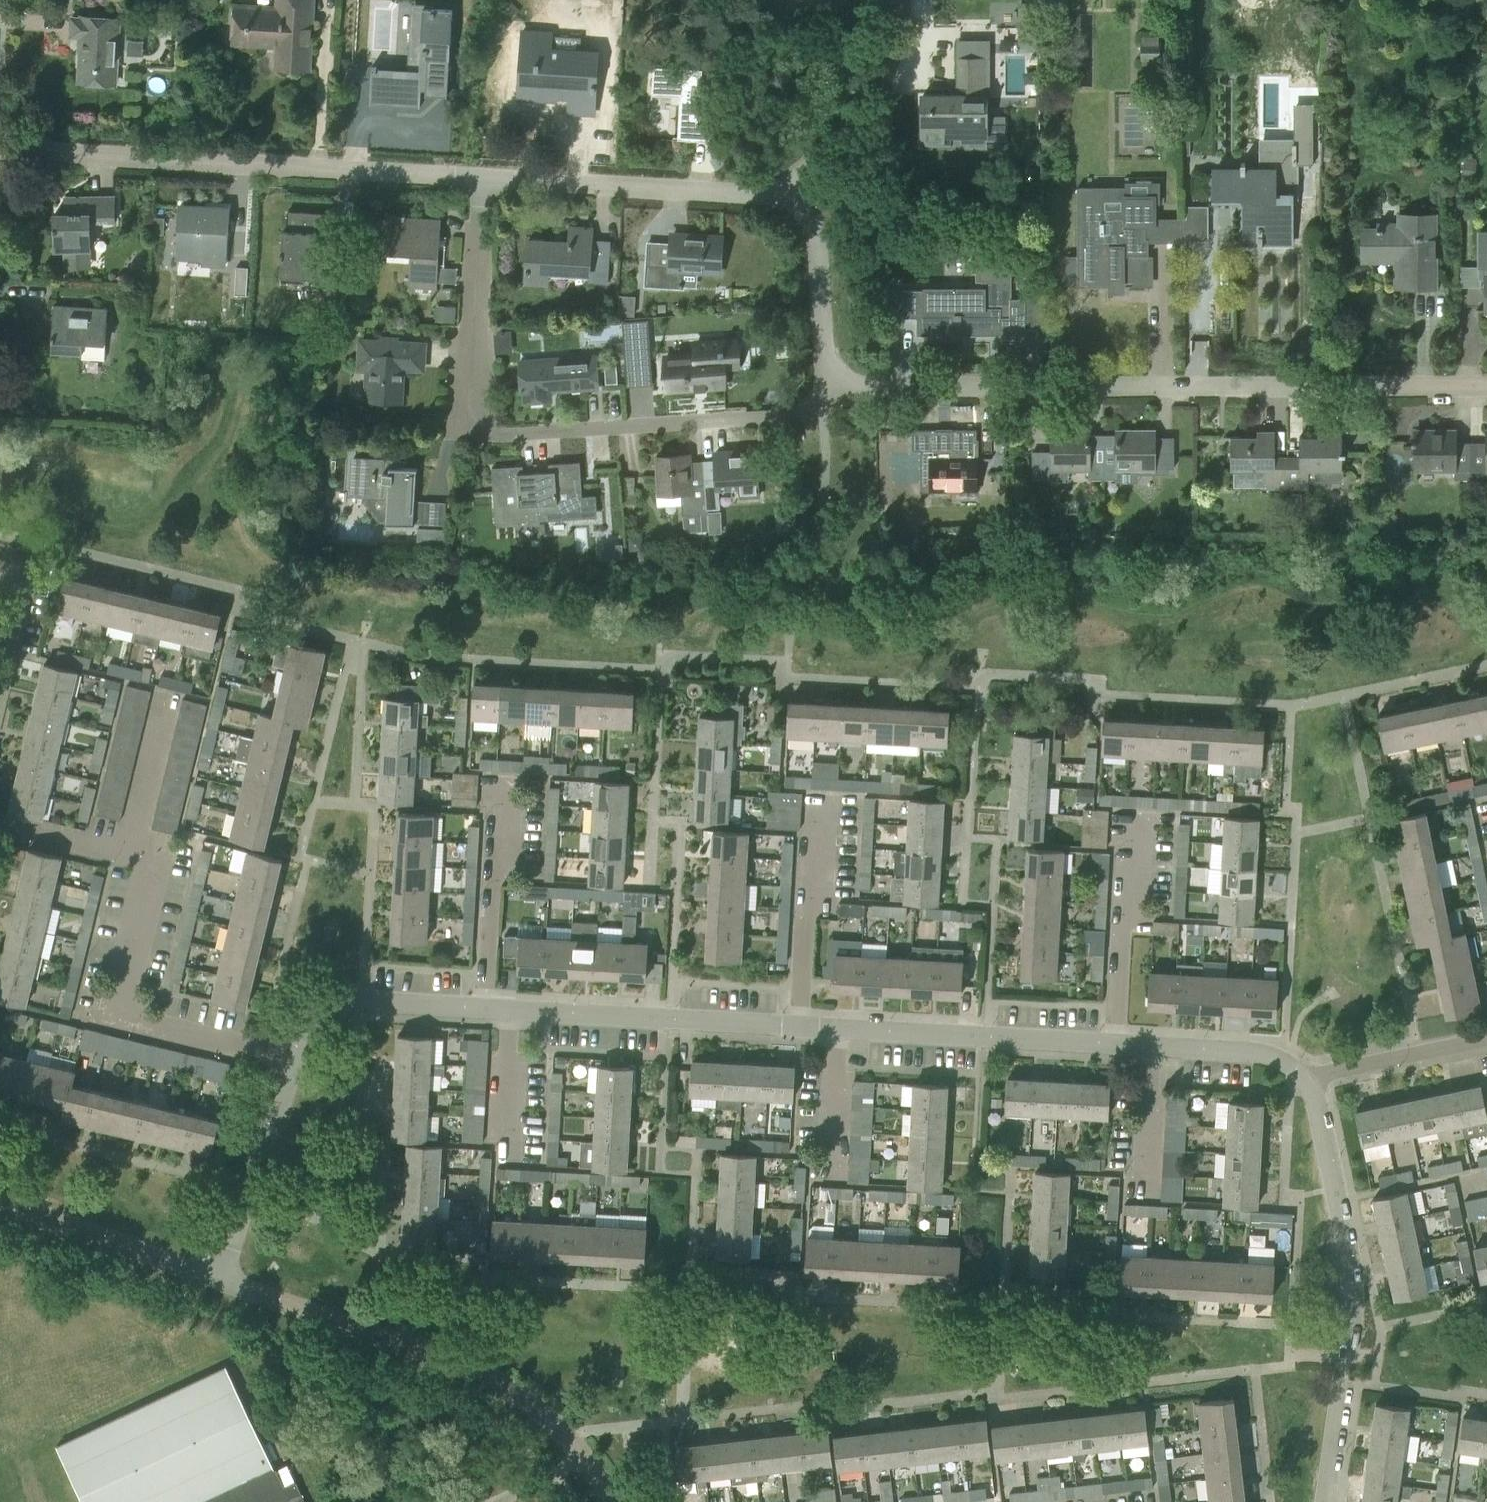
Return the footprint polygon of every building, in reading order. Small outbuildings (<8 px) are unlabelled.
[(234,23),(233,43),(249,43),(250,39),(278,41),(276,66),(308,68),(312,0),(278,0),(277,7),(236,4),(234,23)] [(935,5),(935,0),(888,0),(888,13),(923,12),(923,5),(935,5)] [(419,69),(404,68),(372,66),(370,104),(419,107),(420,93),(447,95),(452,10),(415,7),(412,43),(421,43),(419,69)] [(119,19),(95,18),(83,17),(83,18),(72,17),(71,36),(82,37),(79,81),(115,83),(119,19)] [(522,32),(520,77),(518,97),(568,100),(567,111),(594,113),(597,52),(553,50),(554,34),(522,32)] [(1158,66),(1158,36),(1158,35),(1142,35),(1142,66),(1158,66)] [(129,40),(130,54),(143,53),(142,39),(129,40)] [(991,59),(983,59),(958,59),(958,62),(960,62),(960,95),(923,95),(923,143),(947,143),(947,129),(967,129),(967,135),(985,135),(985,68),(991,68),(991,59)] [(653,66),(652,78),(651,98),(652,98),(653,92),(671,93),(672,87),(673,85),(684,86),(683,102),(681,102),(679,137),(673,137),(673,138),(712,140),(711,146),(712,146),(714,106),(720,106),(721,83),(700,82),(701,69),(653,66)] [(1214,171),(1210,171),(1210,197),(1211,197),(1241,197),(1241,247),(1243,247),(1243,233),(1291,232),(1290,196),(1295,196),(1295,165),(1313,165),(1312,103),(1295,103),(1295,143),(1291,143),(1291,149),(1262,149),(1262,170),(1214,170),(1214,171)] [(1190,156),(1190,140),(1182,140),(1182,156),(1190,156)] [(1148,282),(1148,238),(1145,238),(1145,225),(1154,225),(1154,196),(1125,196),(1125,212),(1100,212),(1100,187),(1077,188),(1077,257),(1067,257),(1067,283),(1077,283),(1077,287),(1111,287),(1111,277),(1122,277),(1122,282),(1148,282)] [(68,213),(54,213),(55,249),(64,249),(65,266),(83,266),(83,249),(90,249),(90,221),(114,220),(114,216),(114,196),(65,197),(65,199),(68,199),(68,213)] [(224,266),(227,228),(228,208),(180,205),(177,255),(212,257),(211,265),(224,266)] [(1189,232),(1209,231),(1208,206),(1188,207),(1189,232)] [(326,233),(330,234),(332,214),(331,214),(330,219),(302,217),(302,212),(288,211),(286,231),(282,231),(280,275),(322,278),(326,233)] [(405,214),(404,214),(402,214),(402,218),(387,217),(385,251),(412,252),(410,279),(409,290),(435,292),(439,220),(405,218),(405,214)] [(1398,214),(1398,222),(1377,222),(1377,228),(1363,228),(1363,260),(1396,261),(1396,291),(1399,291),(1399,288),(1397,288),(1396,275),(1410,275),(1410,286),(1435,286),(1434,214),(1398,214)] [(525,281),(545,282),(547,282),(547,271),(588,274),(588,282),(607,283),(609,254),(590,253),(591,229),(570,228),(569,243),(528,240),(525,281)] [(1477,230),(1477,267),(1480,266),(1480,279),(1485,279),(1485,309),(1476,309),(1476,311),(1486,310),(1486,230),(1477,230)] [(645,259),(644,279),(644,287),(666,288),(666,286),(682,287),(683,270),(720,273),(721,260),(725,260),(725,249),(721,249),(722,237),(702,236),(701,239),(671,237),(669,269),(665,269),(665,265),(646,264),(647,259),(645,259)] [(1025,330),(1025,299),(1011,299),(1011,263),(976,263),(976,282),(982,282),(982,290),(964,290),(964,307),(944,307),(943,290),(902,290),(902,317),(917,317),(917,335),(942,335),(942,333),(986,333),(986,330),(999,330),(999,334),(1015,334),(1015,330),(1025,330)] [(236,267),(234,295),(246,296),(248,267),(236,267)] [(1187,279),(1188,329),(1219,328),(1218,279),(1187,279)] [(438,304),(437,318),(456,319),(457,305),(438,304)] [(618,305),(618,314),(633,315),(634,305),(618,305)] [(108,309),(74,307),(54,306),(51,351),(83,353),(82,358),(104,360),(105,342),(106,342),(108,309)] [(509,329),(493,330),(494,351),(510,350),(509,329)] [(403,368),(404,368),(423,369),(424,344),(360,340),(358,371),(369,371),(368,399),(401,401),(403,368)] [(650,340),(624,342),(625,358),(651,357),(650,340)] [(666,363),(665,364),(666,377),(667,377),(667,384),(666,384),(667,390),(695,388),(695,391),(696,391),(696,390),(699,389),(702,390),(705,389),(706,390),(707,390),(707,388),(711,387),(713,387),(713,386),(724,386),(724,374),(724,368),(724,367),(723,367),(722,356),(725,356),(724,350),(722,350),(722,343),(715,344),(715,343),(703,344),(703,345),(696,345),(697,351),(696,352),(696,356),(678,357),(678,358),(665,359),(666,363)] [(597,387),(596,367),(596,358),(521,363),(521,360),(520,360),(522,392),(524,392),(524,401),(550,400),(549,390),(597,387)] [(951,429),(913,430),(913,450),(923,450),(924,477),(924,481),(923,481),(924,485),(933,485),(933,489),(973,489),(978,489),(978,466),(977,466),(977,464),(977,458),(977,456),(977,440),(977,429),(951,429)] [(1471,479),(1471,442),(1455,443),(1455,430),(1454,430),(1454,433),(1433,433),(1433,430),(1415,430),(1415,440),(1411,440),(1411,443),(1415,443),(1415,451),(1415,466),(1440,466),(1440,470),(1455,470),(1455,479),(1471,479)] [(1486,430),(1486,442),(1471,442),(1471,479),(1486,479),(1486,471),(1486,430)] [(1103,479),(1103,435),(1089,435),(1089,431),(1052,431),(1052,451),(1052,470),(1087,470),(1087,479),(1103,479)] [(1103,435),(1103,479),(1115,479),(1118,479),(1118,467),(1168,468),(1173,468),(1173,455),(1154,455),(1154,437),(1154,431),(1117,431),(1117,435),(1103,435)] [(1287,490),(1287,456),(1274,456),(1274,431),(1257,431),(1257,437),(1225,437),(1225,438),(1231,438),(1231,472),(1267,472),(1267,490),(1287,490)] [(1342,456),(1342,440),(1342,432),(1348,432),(1348,431),(1317,431),(1318,436),(1299,437),(1299,456),(1287,456),(1287,490),(1309,490),(1309,472),(1336,472),(1336,456),(1342,456)] [(704,479),(704,484),(706,510),(721,508),(720,491),(741,490),(742,498),(758,496),(755,452),(731,454),(731,452),(715,453),(717,478),(704,479)] [(692,485),(690,463),(689,454),(657,457),(660,494),(681,492),(683,515),(686,515),(687,523),(693,529),(707,528),(706,510),(704,484),(692,485)] [(413,525),(415,488),(416,470),(417,470),(417,469),(396,467),(397,462),(398,462),(398,461),(355,458),(353,493),(388,495),(387,524),(413,525)] [(582,496),(581,482),(579,462),(548,464),(549,471),(536,472),(539,520),(597,516),(596,496),(582,496)] [(539,520),(536,472),(523,473),(522,465),(491,467),(495,523),(539,520)] [(634,477),(623,477),(623,496),(634,496),(634,477)] [(1292,494),(1291,507),(1302,507),(1302,494),(1292,494)] [(721,511),(708,512),(708,523),(721,522),(721,511)] [(416,546),(446,547),(447,529),(417,528),(416,546)] [(623,559),(623,546),(612,546),(612,560),(623,559)] [(81,624),(92,579),(83,577),(83,580),(66,576),(57,610),(74,614),(72,622),(81,624)] [(109,623),(117,589),(101,585),(102,582),(92,579),(81,624),(83,624),(85,617),(109,623)] [(135,629),(144,592),(134,590),(134,593),(117,589),(109,623),(135,629)] [(161,635),(168,601),(152,597),(153,594),(144,592),(135,629),(161,635)] [(187,641),(195,604),(186,602),(185,605),(168,601),(161,635),(187,641)] [(204,606),(195,604),(187,641),(212,647),(221,613),(204,609),(204,606)] [(239,639),(230,637),(230,636),(226,653),(235,655),(239,639)] [(291,643),(286,662),(285,668),(319,676),(325,651),(291,643)] [(72,664),(74,654),(58,650),(55,660),(72,664)] [(231,672),(235,655),(226,653),(222,669),(231,672)] [(91,658),(74,654),(72,664),(89,668),(91,658)] [(123,676),(126,666),(109,662),(107,672),(123,676)] [(77,671),(64,668),(44,663),(38,688),(71,696),(77,671)] [(142,670),(126,666),(123,676),(140,680),(142,670)] [(313,701),(319,676),(285,668),(279,693),(313,701)] [(175,688),(177,679),(160,675),(158,685),(175,688)] [(194,683),(177,679),(175,688),(191,693),(194,683)] [(499,719),(501,681),(492,681),(492,683),(474,682),(472,717),(499,719)] [(526,720),(528,686),(511,685),(511,682),(501,681),(499,719),(526,720)] [(385,698),(383,723),(417,725),(427,725),(428,714),(417,713),(418,701),(419,701),(433,702),(434,686),(398,684),(397,695),(398,695),(398,698),(385,698)] [(552,722),(554,684),(545,684),(544,687),(528,686),(526,720),(552,722)] [(578,723),(580,689),(563,688),(564,685),(554,684),(552,722),(578,723)] [(148,703),(151,691),(126,685),(123,697),(148,703)] [(224,704),(228,688),(218,685),(214,702),(224,704)] [(605,725),(607,687),(597,687),(597,690),(580,689),(578,723),(605,725)] [(616,688),(607,687),(605,725),(632,726),(634,691),(616,690),(616,688)] [(65,720),(71,696),(38,688),(32,712),(65,720)] [(109,688),(105,704),(115,707),(119,690),(109,688)] [(307,726),(313,701),(279,693),(273,716),(273,717),(294,722),(307,726)] [(1482,694),(1465,698),(1465,695),(1455,697),(1463,733),(1486,728),(1486,719),(1482,694)] [(145,715),(148,703),(123,697),(121,709),(145,715)] [(1463,733),(1455,697),(1446,698),(1447,701),(1430,705),(1437,739),(1463,733)] [(204,717),(207,705),(182,699),(179,711),(204,717)] [(814,737),(816,699),(807,699),(807,701),(789,700),(787,735),(814,737)] [(841,738),(843,704),(826,703),(826,700),(816,699),(814,737),(841,738)] [(217,730),(224,704),(214,702),(208,727),(217,730)] [(732,743),(733,719),(743,720),(743,704),(713,702),(712,716),(700,716),(698,741),(732,743)] [(867,740),(869,702),(860,702),(859,705),(843,704),(841,738),(867,740)] [(893,741),(895,707),(879,706),(878,703),(869,702),(867,740),(893,741)] [(111,723),(115,707),(105,704),(101,721),(111,723)] [(920,743),(922,705),(912,705),(912,708),(895,707),(893,741),(920,743)] [(931,706),(922,705),(920,743),(947,744),(948,709),(931,708),(931,706)] [(1437,739),(1430,705),(1413,708),(1413,705),(1403,707),(1411,744),(1437,739)] [(1411,744),(1403,707),(1394,709),(1395,712),(1378,715),(1385,750),(1411,744)] [(143,726),(145,715),(121,709),(118,720),(143,726)] [(201,728),(204,717),(179,711),(177,722),(201,728)] [(466,728),(467,711),(457,711),(456,728),(466,728)] [(59,745),(65,720),(32,712),(26,737),(59,745)] [(288,747),(294,722),(273,717),(273,716),(260,713),(254,739),(288,747)] [(1129,755),(1131,717),(1122,717),(1122,719),(1104,718),(1102,753),(1129,755)] [(1155,756),(1158,722),(1141,721),(1141,718),(1131,717),(1129,755),(1155,756)] [(140,738),(143,726),(118,720),(115,732),(140,738)] [(1182,758),(1184,720),(1175,720),(1174,723),(1158,722),(1155,756),(1182,758)] [(1208,759),(1210,725),(1193,724),(1194,721),(1184,720),(1182,758),(1208,759)] [(198,740),(201,728),(177,722),(174,734),(198,740)] [(1015,733),(1013,759),(1047,761),(1048,755),(1049,737),(1054,737),(1054,725),(1055,725),(1055,724),(1044,723),(1026,722),(1026,723),(1026,734),(1015,733)] [(416,750),(417,725),(383,723),(382,748),(416,750)] [(1234,773),(1237,723),(1227,723),(1227,726),(1210,725),(1208,759),(1223,760),(1223,772),(1234,773)] [(1237,723),(1234,773),(1234,780),(1246,781),(1246,775),(1261,776),(1263,727),(1246,726),(1246,724),(1237,723)] [(212,753),(216,737),(217,730),(208,727),(202,751),(212,753)] [(465,745),(466,731),(466,728),(456,728),(455,745),(465,745)] [(782,729),(781,729),(772,729),(771,746),(781,746),(782,729)] [(137,750),(140,738),(115,732),(112,744),(137,750)] [(196,752),(198,740),(174,734),(171,746),(196,752)] [(282,771),(288,747),(254,739),(240,736),(234,760),(248,763),(282,771)] [(54,770),(59,745),(26,737),(20,762),(54,770)] [(103,755),(107,739),(98,737),(94,753),(103,755)] [(731,768),(732,743),(698,741),(697,766),(731,768)] [(134,761),(137,750),(112,744),(109,755),(134,761)] [(193,763),(196,752),(171,746),(168,758),(193,763)] [(780,763),(781,746),(771,746),(770,763),(780,763)] [(1096,764),(1097,747),(1087,746),(1086,763),(1096,764)] [(382,748),(380,774),(404,775),(414,776),(430,777),(431,751),(416,750),(382,748)] [(208,770),(212,753),(202,751),(198,767),(208,770)] [(99,772),(103,755),(94,753),(90,770),(99,772)] [(131,773),(134,761),(109,755),(107,767),(131,773)] [(190,775),(193,763),(168,758),(165,769),(190,775)] [(496,769),(497,759),(480,759),(479,768),(496,769)] [(513,770),(514,760),(497,759),(496,769),(513,770)] [(1046,786),(1047,761),(1013,759),(1012,784),(1046,786)] [(549,772),(550,762),(533,761),(532,771),(549,772)] [(48,794),(54,770),(20,762),(15,786),(48,794)] [(566,773),(567,763),(550,762),(549,772),(566,773)] [(276,796),(282,771),(248,763),(242,788),(276,796)] [(1095,781),(1096,764),(1086,763),(1085,780),(1095,781)] [(602,775),(602,766),(586,764),(585,774),(602,775)] [(619,767),(606,766),(602,766),(602,775),(619,777),(619,767)] [(729,794),(731,768),(697,766),(695,792),(729,794)] [(129,785),(131,773),(107,767),(104,779),(129,785)] [(187,787),(190,775),(165,769),(163,781),(187,787)] [(478,786),(478,774),(453,773),(452,784),(478,786)] [(413,801),(414,781),(414,776),(380,774),(379,799),(413,801)] [(784,779),(784,786),(795,786),(802,787),(812,787),(812,777),(795,776),(785,776),(784,779)] [(829,788),(829,778),(812,777),(812,787),(829,788)] [(126,796),(129,785),(104,779),(101,790),(126,796)] [(864,790),(865,780),(848,779),(847,789),(864,790)] [(881,791),(882,781),(865,780),(864,790),(881,791)] [(184,798),(187,787),(163,781),(160,793),(184,798)] [(627,809),(629,783),(595,781),(593,807),(627,809)] [(917,793),(918,783),(901,782),(900,792),(917,793)] [(204,786),(194,783),(190,800),(200,802),(204,786)] [(935,784),(918,783),(917,793),(934,794),(935,784)] [(1474,785),(1476,795),(1486,793),(1486,783),(1474,785)] [(477,798),(478,786),(452,784),(452,796),(477,798)] [(1044,812),(1046,786),(1012,784),(1010,810),(1044,812)] [(1476,795),(1474,785),(1457,789),(1459,799),(1476,795)] [(42,819),(48,794),(15,786),(9,811),(42,819)] [(92,804),(95,788),(86,786),(82,802),(92,804)] [(558,805),(559,788),(549,787),(548,804),(558,805)] [(270,820),(276,796),(242,788),(236,812),(270,820)] [(1077,801),(1094,802),(1094,789),(1077,788),(1077,801)] [(123,808),(126,796),(101,790),(98,802),(123,808)] [(777,810),(777,804),(778,792),(768,791),(767,809),(777,810)] [(728,819),(729,794),(695,792),(694,817),(728,819)] [(801,805),(802,793),(778,792),(777,804),(801,805)] [(182,810),(184,798),(160,793),(157,804),(182,810)] [(1439,803),(1437,793),(1421,797),(1423,806),(1439,803)] [(1117,805),(1117,795),(1100,794),(1099,804),(1117,805)] [(476,806),(477,798),(452,796),(451,805),(476,806)] [(1153,807),(1153,797),(1136,796),(1136,806),(1153,807)] [(1170,808),(1170,798),(1153,797),(1153,807),(1170,808)] [(1423,806),(1421,797),(1404,800),(1406,810),(1423,806)] [(942,827),(944,801),(910,799),(908,825),(942,827)] [(1205,810),(1206,800),(1189,799),(1188,809),(1205,810)] [(196,819),(200,802),(190,800),(186,816),(196,819)] [(1222,811),(1223,800),(1206,800),(1205,810),(1222,811)] [(1258,813),(1259,802),(1241,801),(1241,812),(1258,813)] [(88,821),(92,804),(82,802),(78,819),(88,821)] [(120,820),(123,808),(98,802),(95,814),(120,820)] [(1473,819),(1470,803),(1460,805),(1463,821),(1473,819)] [(179,822),(182,810),(157,804),(154,816),(179,822)] [(557,822),(558,805),(548,804),(547,821),(557,822)] [(800,817),(801,805),(777,804),(777,810),(777,816),(800,817)] [(873,823),(874,806),(864,805),(863,822),(873,823)] [(626,834),(627,809),(593,807),(592,832),(626,834)] [(776,828),(777,816),(777,810),(767,809),(766,827),(776,828)] [(1108,823),(1108,810),(1083,809),(1082,821),(1108,823)] [(1043,837),(1044,812),(1010,810),(1009,835),(1043,837)] [(265,845),(270,820),(236,812),(230,837),(265,845)] [(432,840),(433,815),(433,814),(398,812),(397,838),(432,840)] [(1425,812),(1410,815),(1391,819),(1396,844),(1431,837),(1425,812)] [(176,834),(179,822),(154,816),(151,828),(176,834)] [(800,829),(800,817),(777,816),(776,828),(800,829)] [(1257,844),(1259,819),(1225,817),(1223,843),(1257,844)] [(1107,834),(1108,823),(1082,821),(1082,833),(1107,834)] [(872,839),(873,823),(863,822),(862,839),(872,839)] [(1188,841),(1189,824),(1179,823),(1178,840),(1188,841)] [(941,852),(942,827),(908,825),(907,850),(941,852)] [(478,843),(479,826),(469,826),(468,842),(478,843)] [(747,858),(748,833),(748,832),(713,830),(712,856),(747,858)] [(624,859),(626,834),(592,832),(590,857),(624,859)] [(1106,847),(1107,834),(1082,833),(1081,846),(1106,847)] [(1480,853),(1476,836),(1467,838),(1470,855),(1480,853)] [(555,855),(556,838),(546,837),(545,854),(555,855)] [(1436,862),(1431,837),(1396,844),(1401,869),(1436,862)] [(431,865),(432,840),(397,838),(396,863),(431,865)] [(1187,857),(1188,841),(1178,840),(1177,857),(1187,857)] [(477,860),(478,843),(468,842),(467,859),(477,860)] [(792,860),(793,843),(783,842),(782,859),(792,860)] [(1256,870),(1257,844),(1223,843),(1222,868),(1256,870)] [(1062,876),(1063,851),(1063,850),(1028,848),(1027,874),(1062,876)] [(55,882),(61,857),(49,854),(28,849),(22,874),(55,882)] [(207,868),(211,851),(202,849),(198,865),(207,868)] [(939,877),(941,852),(907,850),(905,875),(939,877)] [(278,875),(282,859),(247,851),(242,876),(278,884),(280,876),(278,875)] [(1484,869),(1480,853),(1470,855),(1474,872),(1484,869)] [(554,872),(555,855),(545,854),(544,871),(554,872)] [(870,873),(871,856),(861,855),(860,872),(870,873)] [(745,883),(747,858),(712,856),(710,881),(745,883)] [(623,885),(624,859),(590,857),(589,883),(623,885)] [(791,877),(792,860),(782,859),(781,876),(791,877)] [(1108,879),(1109,862),(1099,861),(1098,878),(1108,879)] [(1441,887),(1436,862),(1401,869),(1406,894),(1441,887)] [(429,891),(431,865),(396,863),(394,889),(429,891)] [(202,892),(207,868),(198,865),(192,890),(202,892)] [(1254,895),(1256,870),(1222,868),(1220,893),(1254,895)] [(869,890),(870,873),(860,872),(859,889),(869,890)] [(100,892),(104,876),(94,873),(90,890),(100,892)] [(1185,891),(1186,874),(1176,873),(1175,890),(1185,891)] [(49,906),(55,882),(22,874),(16,898),(49,906)] [(1060,901),(1062,876),(1027,874),(1025,899),(1060,901)] [(938,903),(939,877),(905,875),(904,901),(938,903)] [(276,894),(278,884),(242,876),(236,900),(269,909),(273,893),(276,894)] [(475,893),(476,876),(466,876),(465,893),(475,893)] [(1107,896),(1108,879),(1098,878),(1097,896),(1107,896)] [(744,908),(745,883),(710,881),(709,907),(744,908)] [(548,899),(549,886),(523,885),(523,897),(548,899)] [(1486,886),(1477,888),(1481,904),(1486,903),(1486,886)] [(574,898),(574,888),(557,887),(557,897),(574,898)] [(1446,912),(1441,887),(1406,894),(1412,919),(1446,912)] [(599,899),(599,889),(591,889),(574,888),(574,898),(599,899)] [(428,916),(429,891),(394,889),(393,914),(428,916)] [(624,901),(624,891),(607,890),(599,889),(599,899),(624,901)] [(94,917),(100,892),(90,890),(84,915),(94,917)] [(1184,908),(1185,891),(1175,890),(1174,907),(1184,908)] [(640,909),(641,902),(641,892),(624,891),(624,901),(623,915),(622,941),(620,976),(645,978),(647,943),(633,942),(633,933),(636,933),(637,909),(640,909)] [(474,910),(475,893),(465,893),(464,910),(474,910)] [(789,911),(790,894),(780,893),(779,910),(789,911)] [(1253,921),(1254,895),(1220,893),(1219,919),(1253,921)] [(44,931),(49,906),(16,898),(11,923),(44,931)] [(1059,926),(1060,901),(1025,899),(1024,924),(1059,926)] [(266,924),(269,909),(236,900),(230,925),(266,934),(269,925),(266,924)] [(864,917),(864,904),(839,903),(838,915),(864,917)] [(889,916),(889,906),(872,905),(872,915),(889,916)] [(906,907),(889,906),(889,916),(906,917),(906,907)] [(743,934),(744,908),(709,907),(707,932),(743,934)] [(939,919),(940,909),(923,908),(922,918),(939,919)] [(956,920),(957,910),(940,909),(939,919),(956,920)] [(788,928),(789,911),(779,910),(778,927),(788,928)] [(982,913),(963,912),(963,920),(982,921),(982,913)] [(1105,929),(1106,913),(1096,912),(1095,929),(1105,929)] [(1451,937),(1451,935),(1446,912),(1412,919),(1417,944),(1431,941),(1451,937)] [(190,941),(196,917),(186,914),(180,939),(190,941)] [(426,941),(427,926),(428,916),(393,914),(391,939),(426,941)] [(88,941),(94,917),(84,915),(78,939),(88,941)] [(1179,922),(1174,922),(1153,921),(1153,933),(1178,935),(1179,922)] [(571,938),(569,973),(594,975),(596,940),(597,923),(572,922),(571,938)] [(38,956),(44,931),(11,923),(5,948),(38,956)] [(1204,934),(1204,924),(1187,923),(1187,933),(1204,934)] [(1058,952),(1059,926),(1024,924),(1022,950),(1058,952)] [(1221,925),(1204,924),(1204,934),(1220,935),(1221,925)] [(264,943),(266,934),(230,925),(224,950),(258,958),(261,942),(264,943)] [(472,944),(473,927),(463,926),(462,943),(472,944)] [(1254,937),(1254,927),(1237,927),(1237,936),(1254,937)] [(1271,937),(1271,928),(1254,927),(1254,937),(1271,937)] [(1105,929),(1095,929),(1084,928),(1083,940),(1089,940),(1089,953),(1094,954),(1104,954),(1105,929)] [(741,959),(742,939),(743,934),(707,932),(706,957),(741,959)] [(1464,933),(1451,935),(1451,937),(1431,941),(1436,966),(1470,959),(1464,933)] [(544,972),(546,937),(504,934),(503,955),(519,956),(518,970),(544,972)] [(569,973),(571,938),(546,937),(544,972),(569,973)] [(82,966),(88,941),(78,939),(72,964),(82,966)] [(184,966),(190,941),(180,939),(174,963),(184,966)] [(620,976),(622,941),(596,940),(594,975),(620,976)] [(786,962),(787,945),(777,945),(776,962),(786,962)] [(38,956),(5,948),(0,967),(0,973),(32,980),(38,956)] [(254,973),(258,958),(224,950),(218,974),(254,983),(257,974),(254,973)] [(1056,977),(1057,957),(1058,952),(1022,950),(1021,975),(1056,977)] [(859,990),(861,955),(835,953),(833,988),(859,990)] [(1102,980),(1104,954),(1094,954),(1092,980),(1102,980)] [(884,991),(886,956),(861,955),(859,990),(884,991)] [(909,993),(911,958),(886,956),(884,991),(909,993)] [(934,994),(937,959),(911,958),(909,993),(934,994)] [(960,996),(962,961),(937,959),(934,994),(960,996)] [(1475,983),(1470,959),(1436,966),(1441,990),(1475,983)] [(180,982),(184,966),(174,963),(170,980),(180,982)] [(76,990),(82,966),(72,964),(66,988),(76,990)] [(1176,973),(1174,1008),(1199,1009),(1201,974),(1202,966),(1177,964),(1176,973)] [(1174,1008),(1176,973),(1150,971),(1148,1006),(1174,1008)] [(30,986),(32,980),(0,973),(0,999),(26,1005),(30,986)] [(252,992),(254,983),(218,974),(212,999),(246,1007),(250,991),(252,992)] [(1224,1011),(1226,976),(1201,974),(1199,1009),(1224,1011)] [(1250,1012),(1251,977),(1226,976),(1224,1011),(1250,1012)] [(1277,978),(1257,977),(1251,977),(1250,1012),(1275,1014),(1277,978)] [(1480,1008),(1476,988),(1475,983),(1441,990),(1446,1015),(1480,1008)] [(72,1007),(76,990),(66,988),(62,1005),(72,1007)] [(25,1024),(27,1015),(11,1010),(8,1020),(25,1024)] [(58,1032),(60,1022),(43,1018),(41,1028),(58,1032)] [(74,1036),(77,1026),(60,1022),(58,1032),(74,1036)] [(104,1054),(109,1034),(85,1028),(80,1048),(104,1054)] [(129,1060),(134,1040),(109,1034),(104,1054),(129,1060)] [(443,1038),(432,1037),(398,1035),(396,1061),(430,1063),(442,1063),(443,1038)] [(488,1050),(488,1040),(468,1039),(468,1049),(488,1050)] [(153,1065),(158,1046),(134,1040),(129,1060),(153,1065)] [(178,1071),(183,1052),(158,1046),(153,1065),(178,1071)] [(202,1077),(207,1058),(183,1052),(178,1071),(202,1077)] [(25,1059),(0,1053),(0,1055),(0,1089),(17,1093),(25,1059)] [(227,1083),(232,1064),(207,1058),(202,1077),(227,1083)] [(42,1099),(50,1065),(25,1059),(17,1093),(42,1099)] [(716,1095),(718,1061),(693,1060),(691,1094),(716,1095)] [(429,1088),(430,1073),(443,1073),(444,1063),(442,1063),(430,1063),(396,1061),(395,1086),(429,1088)] [(742,1096),(744,1063),(718,1061),(716,1095),(742,1096)] [(767,1098),(769,1064),(744,1063),(742,1096),(767,1098)] [(792,1099),(794,1065),(769,1064),(767,1098),(792,1099)] [(71,1084),(72,1084),(75,1071),(50,1065),(42,1099),(66,1104),(71,1084)] [(486,1076),(487,1066),(467,1065),(466,1074),(486,1076)] [(633,1067),(606,1066),(599,1065),(597,1091),(631,1093),(633,1067)] [(559,1074),(553,1073),(548,1073),(548,1089),(559,1089),(559,1074)] [(1031,1113),(1033,1079),(1008,1078),(1006,1111),(1031,1113)] [(1057,1114),(1059,1080),(1033,1079),(1031,1113),(1057,1114)] [(873,1091),(874,1081),(854,1080),(853,1090),(873,1091)] [(1082,1116),(1084,1082),(1059,1080),(1057,1114),(1082,1116)] [(1108,1117),(1109,1083),(1084,1082),(1082,1116),(1108,1117)] [(96,1090),(72,1084),(71,1084),(66,1104),(62,1118),(87,1124),(96,1090)] [(914,1084),(913,1104),(912,1109),(946,1111),(948,1086),(914,1084)] [(1486,1118),(1480,1085),(1455,1090),(1462,1123),(1486,1118)] [(427,1113),(429,1088),(395,1086),(393,1111),(427,1113)] [(558,1108),(559,1089),(548,1089),(547,1107),(558,1108)] [(112,1130),(120,1096),(96,1090),(87,1124),(112,1130)] [(485,1101),(485,1091),(465,1090),(465,1100),(485,1101)] [(1462,1123),(1455,1090),(1430,1095),(1437,1129),(1462,1123)] [(630,1118),(631,1093),(597,1091),(596,1116),(630,1118)] [(1186,1109),(1187,1093),(1167,1092),(1166,1107),(1186,1109)] [(1437,1129),(1430,1095),(1405,1101),(1412,1134),(1437,1129)] [(136,1136),(145,1101),(120,1096),(112,1130),(136,1136)] [(990,1098),(990,1106),(1002,1107),(1002,1098),(990,1098)] [(161,1142),(169,1107),(145,1101),(136,1136),(161,1142)] [(1412,1134),(1405,1101),(1381,1106),(1388,1139),(1412,1134)] [(1228,1127),(1262,1129),(1263,1104),(1229,1102),(1229,1110),(1228,1127)] [(872,1116),(872,1107),(852,1106),(852,1115),(872,1116)] [(1388,1139),(1381,1106),(1355,1111),(1362,1144),(1388,1139)] [(185,1147),(194,1113),(169,1107),(161,1142),(185,1147)] [(945,1137),(946,1111),(912,1109),(911,1135),(945,1137)] [(426,1139),(427,1113),(393,1111),(392,1137),(426,1139)] [(210,1153),(219,1119),(194,1113),(185,1147),(210,1153)] [(483,1126),(484,1117),(464,1116),(463,1125),(483,1126)] [(628,1143),(630,1118),(596,1116),(594,1141),(628,1143)] [(1197,1117),(1186,1116),(1185,1124),(1197,1125),(1197,1117)] [(556,1139),(557,1124),(546,1123),(545,1139),(556,1139)] [(1185,1124),(1166,1123),(1165,1133),(1185,1134),(1185,1124)] [(1260,1155),(1262,1129),(1228,1127),(1226,1153),(1260,1155)] [(870,1142),(871,1132),(851,1131),(850,1141),(870,1142)] [(713,1147),(714,1137),(677,1134),(677,1145),(713,1147)] [(943,1162),(945,1137),(911,1135),(909,1160),(943,1162)] [(731,1138),(717,1137),(714,1137),(713,1147),(721,1148),(721,1147),(730,1148),(731,1138)] [(555,1158),(556,1139),(545,1139),(544,1157),(555,1158)] [(764,1150),(764,1140),(747,1139),(747,1149),(764,1150)] [(764,1140),(764,1150),(781,1151),(789,1151),(789,1147),(789,1141),(781,1141),(764,1140)] [(627,1169),(628,1144),(628,1143),(594,1141),(593,1167),(627,1169)] [(440,1171),(441,1146),(408,1144),(406,1170),(440,1171)] [(1183,1159),(1184,1149),(1164,1148),(1164,1158),(1183,1159)] [(754,1181),(756,1155),(722,1153),(720,1179),(754,1181)] [(1259,1180),(1260,1155),(1226,1153),(1225,1178),(1259,1180)] [(1028,1165),(1029,1155),(1012,1154),(1011,1164),(1028,1165)] [(1477,1156),(1479,1166),(1486,1164),(1486,1154),(1477,1156)] [(1045,1166),(1046,1156),(1029,1155),(1028,1165),(1045,1166)] [(491,1174),(492,1157),(482,1157),(481,1174),(491,1174)] [(869,1167),(869,1158),(849,1157),(849,1166),(869,1167)] [(1082,1168),(1083,1158),(1066,1157),(1065,1167),(1082,1168)] [(1100,1159),(1083,1158),(1082,1168),(1099,1169),(1100,1159)] [(942,1187),(943,1162),(909,1160),(908,1185),(942,1187)] [(1461,1160),(1444,1163),(1446,1173),(1463,1169),(1461,1160)] [(1446,1173),(1444,1163),(1427,1167),(1429,1176),(1446,1173)] [(805,1183),(806,1166),(796,1166),(795,1183),(805,1183)] [(522,1179),(522,1169),(506,1168),(505,1178),(522,1179)] [(539,1180),(539,1170),(522,1169),(522,1179),(539,1180)] [(439,1197),(440,1171),(406,1170),(405,1195),(439,1197)] [(1411,1170),(1395,1173),(1397,1183),(1413,1180),(1411,1170)] [(572,1182),(573,1172),(556,1171),(555,1181),(572,1182)] [(1068,1199),(1070,1173),(1036,1171),(1034,1197),(1068,1199)] [(589,1183),(590,1173),(573,1172),(572,1182),(589,1183)] [(1182,1184),(1182,1174),(1163,1173),(1162,1183),(1182,1184)] [(1397,1183),(1395,1173),(1378,1177),(1380,1187),(1397,1183)] [(490,1191),(491,1174),(481,1174),(480,1191),(490,1191)] [(623,1185),(623,1175),(606,1174),(606,1184),(619,1185),(623,1185)] [(639,1187),(640,1176),(623,1175),(623,1185),(639,1187)] [(1257,1205),(1259,1180),(1225,1178),(1223,1204),(1257,1205)] [(753,1206),(754,1181),(720,1179),(719,1204),(753,1206)] [(1459,1207),(1456,1190),(1454,1182),(1444,1184),(1446,1192),(1449,1209),(1459,1207)] [(804,1201),(805,1186),(805,1183),(795,1183),(794,1200),(804,1201)] [(1118,1202),(1119,1185),(1109,1184),(1108,1201),(1118,1202)] [(836,1197),(836,1187),(819,1186),(819,1196),(836,1197)] [(836,1187),(836,1197),(846,1198),(853,1198),(853,1188),(848,1188),(836,1187)] [(886,1200),(886,1190),(869,1189),(869,1199),(886,1200)] [(903,1201),(903,1191),(886,1190),(886,1200),(903,1201)] [(1407,1191),(1393,1194),(1373,1198),(1379,1224),(1412,1217),(1407,1191)] [(936,1203),(937,1193),(920,1192),(919,1202),(936,1203)] [(953,1204),(954,1194),(937,1193),(936,1203),(953,1204)] [(437,1222),(439,1197),(405,1195),(404,1220),(437,1222)] [(1067,1224),(1068,1199),(1034,1197),(1033,1222),(1067,1224)] [(1478,1218),(1474,1198),(1464,1201),(1468,1220),(1478,1218)] [(1117,1219),(1118,1203),(1118,1202),(1108,1201),(1107,1218),(1117,1219)] [(752,1232),(753,1206),(719,1204),(718,1230),(752,1232)] [(1150,1215),(1150,1205),(1133,1204),(1133,1214),(1150,1215)] [(1167,1216),(1167,1206),(1150,1205),(1150,1215),(1167,1216)] [(488,1225),(489,1208),(479,1207),(478,1224),(488,1225)] [(1200,1218),(1200,1208),(1183,1207),(1183,1217),(1200,1218)] [(1463,1223),(1459,1207),(1449,1209),(1453,1225),(1463,1223)] [(1217,1209),(1200,1208),(1200,1218),(1217,1219),(1217,1209)] [(1250,1221),(1251,1211),(1234,1210),(1233,1220),(1250,1221)] [(593,1259),(595,1224),(596,1212),(571,1211),(570,1223),(568,1260),(577,1261),(578,1258),(593,1259)] [(1267,1222),(1268,1212),(1251,1211),(1250,1221),(1267,1222)] [(802,1234),(803,1217),(793,1216),(792,1233),(802,1234)] [(1417,1241),(1412,1217),(1379,1224),(1384,1248),(1417,1241)] [(518,1258),(520,1220),(494,1218),(492,1253),(508,1254),(508,1257),(518,1258)] [(436,1247),(437,1227),(437,1222),(404,1220),(402,1246),(436,1247)] [(543,1256),(545,1221),(520,1220),(518,1258),(527,1258),(527,1255),(543,1256)] [(568,1260),(570,1223),(545,1221),(543,1256),(559,1257),(558,1260),(568,1260)] [(1065,1249),(1067,1224),(1033,1222),(1031,1247),(1065,1249)] [(487,1241),(488,1225),(478,1224),(477,1241),(487,1241)] [(618,1263),(620,1226),(595,1224),(593,1259),(609,1260),(609,1263),(618,1263)] [(646,1227),(626,1226),(620,1226),(618,1263),(628,1264),(628,1261),(644,1262),(646,1227)] [(750,1257),(751,1237),(752,1232),(718,1230),(716,1255),(750,1257)] [(801,1251),(802,1234),(792,1233),(791,1250),(801,1251)] [(932,1281),(935,1234),(923,1234),(922,1243),(909,1242),(907,1277),(922,1278),(922,1281),(932,1281)] [(958,1280),(960,1245),(946,1244),(946,1235),(935,1234),(932,1281),(941,1282),(942,1279),(958,1280)] [(1116,1252),(1117,1235),(1107,1234),(1106,1251),(1116,1252)] [(833,1238),(808,1236),(806,1271),(822,1272),(822,1275),(831,1275),(833,1238)] [(857,1274),(859,1239),(833,1238),(831,1275),(841,1276),(841,1273),(857,1274)] [(882,1278),(884,1241),(859,1239),(857,1274),(872,1275),(872,1278),(882,1278)] [(1456,1241),(1460,1258),(1470,1256),(1466,1239),(1456,1241)] [(907,1277),(909,1242),(884,1241),(882,1278),(891,1279),(891,1276),(907,1277)] [(1422,1266),(1417,1241),(1384,1248),(1389,1273),(1422,1266)] [(1474,1247),(1481,1280),(1486,1279),(1486,1244),(1474,1247)] [(1064,1275),(1065,1255),(1065,1249),(1031,1247),(1030,1273),(1064,1275)] [(1251,1260),(1275,1261),(1276,1248),(1251,1247),(1251,1260)] [(1115,1269),(1116,1252),(1106,1251),(1105,1268),(1115,1269)] [(1145,1293),(1147,1256),(1122,1254),(1120,1289),(1136,1290),(1136,1293),(1145,1293)] [(1170,1292),(1172,1257),(1147,1256),(1145,1293),(1155,1294),(1155,1291),(1170,1292)] [(1473,1273),(1470,1256),(1460,1258),(1463,1275),(1473,1273)] [(1195,1296),(1198,1259),(1172,1257),(1170,1292),(1186,1293),(1186,1296),(1195,1296)] [(1221,1295),(1223,1260),(1198,1259),(1195,1296),(1205,1297),(1205,1294),(1221,1295)] [(1246,1299),(1248,1262),(1223,1260),(1221,1295),(1236,1296),(1236,1299),(1246,1299)] [(1274,1263),(1254,1262),(1248,1262),(1246,1299),(1255,1300),(1255,1297),(1272,1298),(1274,1263)] [(1427,1291),(1423,1272),(1422,1266),(1389,1273),(1394,1298),(1427,1291)] [(56,1445),(65,1463),(77,1489),(84,1501),(304,1501),(295,1483),(284,1488),(226,1365),(56,1445)] [(1233,1398),(1200,1402),(1198,1402),(1201,1428),(1236,1424),(1233,1398)] [(1406,1434),(1409,1408),(1376,1404),(1372,1429),(1406,1434)] [(1160,1407),(1150,1408),(1152,1425),(1162,1424),(1160,1407)] [(1148,1442),(1144,1408),(1118,1411),(1122,1445),(1148,1442)] [(1122,1445),(1118,1411),(1093,1414),(1097,1447),(1122,1445)] [(1097,1447),(1093,1414),(1068,1417),(1072,1450),(1073,1461),(1085,1460),(1084,1449),(1097,1447)] [(1486,1431),(1486,1419),(1463,1416),(1459,1449),(1484,1453),(1486,1431)] [(1072,1450),(1068,1417),(1043,1420),(1047,1453),(1072,1450)] [(990,1452),(986,1418),(960,1421),(964,1455),(990,1452)] [(1047,1453),(1043,1420),(1018,1422),(1022,1456),(1047,1453)] [(964,1455),(960,1421),(935,1424),(939,1458),(964,1455)] [(1022,1456),(1018,1422),(993,1425),(997,1459),(1022,1456)] [(1454,1441),(1456,1424),(1446,1422),(1444,1439),(1454,1441)] [(939,1458),(935,1424),(910,1427),(914,1461),(939,1458)] [(1239,1449),(1236,1424),(1201,1428),(1204,1453),(1239,1449)] [(914,1461),(910,1427),(885,1430),(889,1463),(914,1461)] [(832,1462),(828,1428),(802,1431),(806,1465),(832,1462)] [(1402,1459),(1406,1434),(1372,1429),(1369,1454),(1402,1459)] [(889,1463),(885,1430),(860,1433),(864,1466),(889,1463)] [(806,1465),(802,1431),(777,1434),(781,1468),(782,1468),(806,1465)] [(864,1466),(860,1433),(834,1436),(838,1469),(864,1466)] [(777,1434),(752,1437),(757,1480),(767,1478),(775,1477),(782,1477),(781,1468),(777,1434)] [(752,1437),(727,1440),(731,1474),(738,1473),(745,1472),(746,1481),(757,1480),(752,1437)] [(1451,1458),(1454,1441),(1444,1439),(1441,1456),(1451,1458)] [(727,1440),(702,1443),(706,1477),(731,1474),(727,1440)] [(1164,1440),(1154,1442),(1156,1459),(1166,1457),(1174,1456),(1173,1447),(1165,1449),(1164,1440)] [(706,1477),(702,1443),(676,1446),(680,1480),(695,1478),(696,1487),(707,1485),(706,1477)] [(1242,1474),(1239,1449),(1204,1453),(1207,1478),(1242,1474)] [(1399,1484),(1402,1459),(1369,1454),(1365,1479),(1399,1484)] [(1168,1474),(1166,1457),(1156,1459),(1158,1475),(1168,1474)] [(1439,1472),(1437,1489),(1447,1491),(1449,1474),(1439,1472)] [(1242,1474),(1207,1478),(1210,1501),(1217,1501),(1245,1499),(1242,1474)] [(977,1489),(968,1490),(969,1500),(995,1497),(992,1476),(976,1478),(977,1489)] [(1145,1488),(1143,1478),(1126,1480),(1127,1489),(1145,1488)] [(1399,1484),(1365,1479),(1362,1501),(1396,1501),(1397,1495),(1410,1497),(1411,1486),(1399,1484)] [(868,1501),(894,1501),(891,1480),(879,1481),(881,1500),(868,1501)] [(1127,1489),(1126,1480),(1109,1481),(1111,1491),(1127,1489)] [(1094,1493),(1093,1483),(1076,1485),(1077,1495),(1094,1493)] [(1077,1495),(1076,1485),(1062,1487),(1063,1497),(1077,1495)] [(810,1501),(836,1501),(835,1488),(809,1491),(810,1501)] [(1447,1491),(1437,1489),(1435,1501),(1445,1501),(1447,1491)] [(968,1490),(943,1493),(944,1501),(948,1501),(969,1500),(968,1490)] [(1039,1500),(1038,1490),(1026,1491),(1027,1501),(1039,1500)] [(1170,1490),(1160,1492),(1161,1501),(1171,1501),(1170,1490)] [(1026,1491),(1009,1493),(1010,1501),(1018,1501),(1027,1501),(1026,1491)] [(868,1501),(863,1501),(862,1496),(854,1497),(853,1492),(842,1493),(843,1501),(868,1501)] [(943,1493),(918,1495),(919,1501),(944,1501),(943,1493)]
